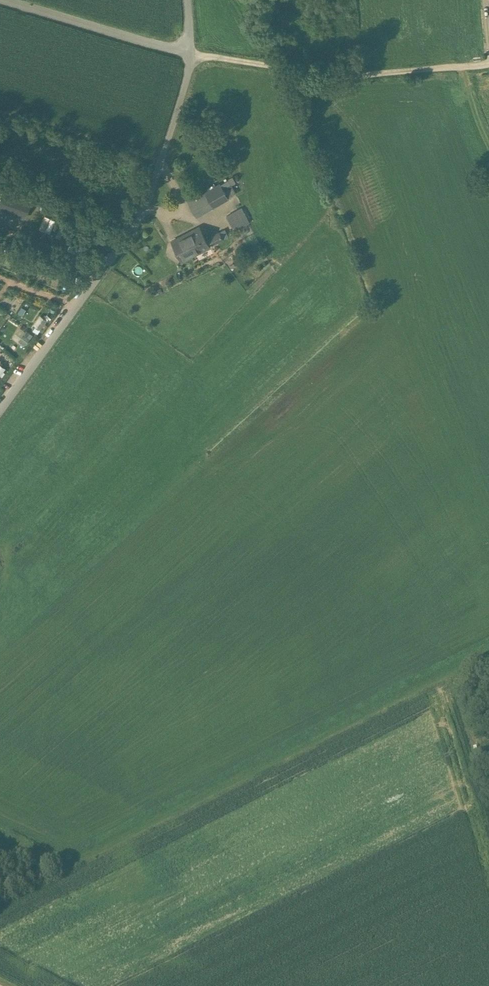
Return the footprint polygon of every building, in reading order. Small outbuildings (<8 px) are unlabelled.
[(227,181),(218,186),(206,193),(205,192),(192,199),(188,201),(196,215),(218,202),(216,199),(232,190),(227,181)] [(7,188),(5,193),(3,193),(0,202),(0,208),(26,217),(31,203),(31,202),(33,197),(7,188)] [(240,207),(227,215),(235,229),(248,222),(240,207)] [(190,231),(172,241),(172,240),(171,241),(182,260),(210,245),(206,238),(200,226),(190,231)] [(219,231),(206,238),(210,245),(223,238),(219,231)] [(40,314),(35,325),(43,329),(48,318),(40,314)] [(22,325),(13,336),(25,346),(34,335),(22,325)] [(2,360),(0,358),(0,376),(1,377),(8,367),(1,362),(2,360)]
